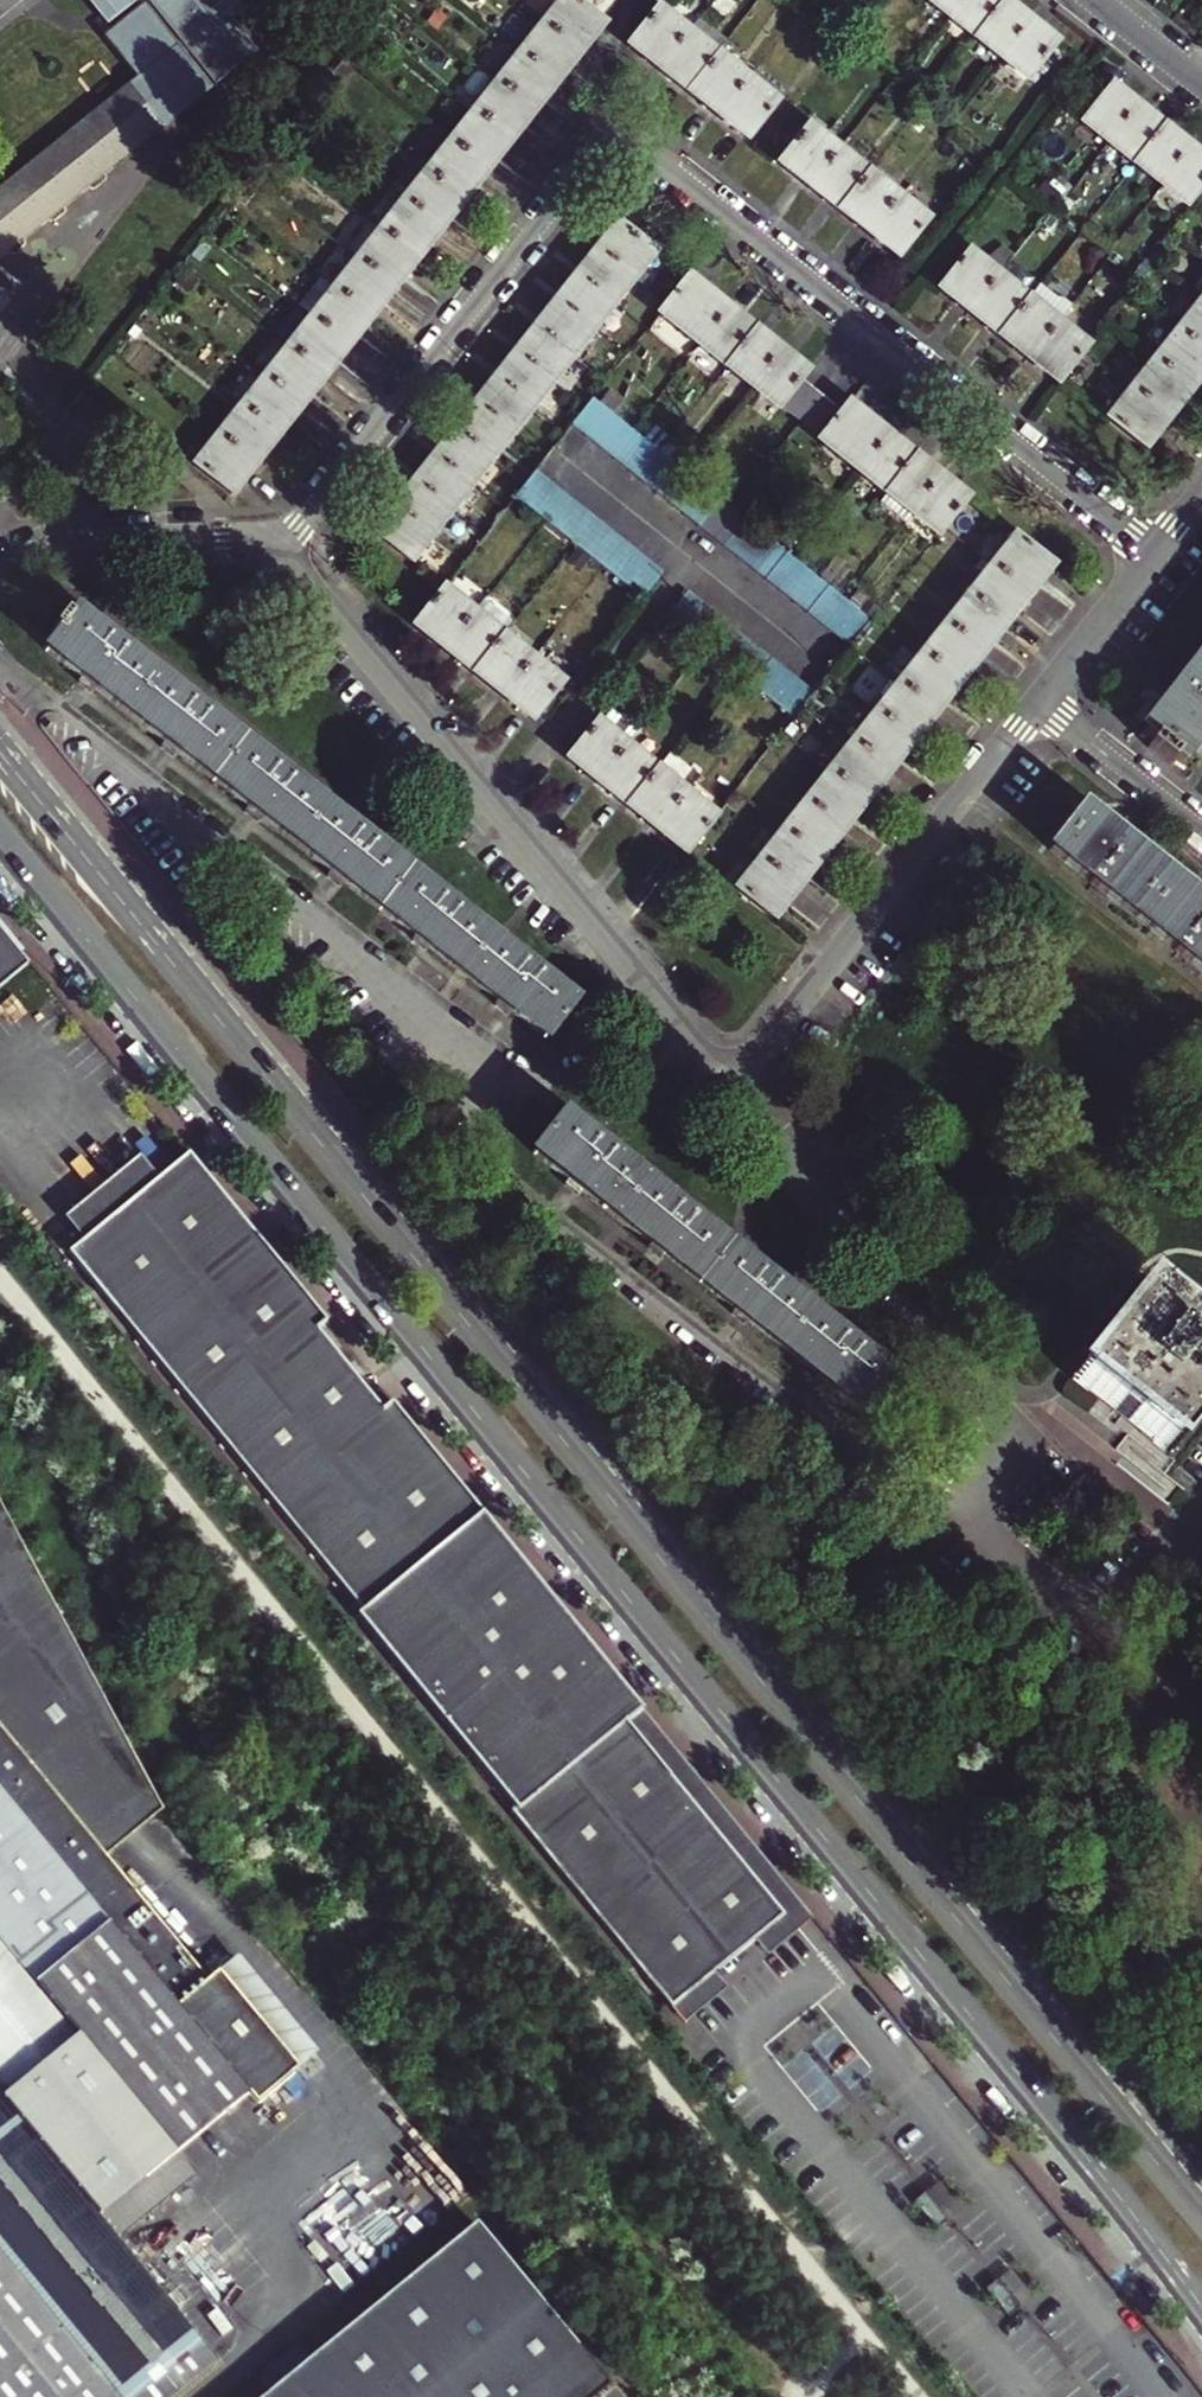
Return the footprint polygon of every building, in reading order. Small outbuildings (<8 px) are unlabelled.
[(602,23),(573,0),(561,0),(541,25),(578,54),(602,23)] [(619,0),(573,0),(602,23),(619,0)] [(953,18),(967,0),(930,0),(953,18)] [(980,39),(1006,5),(999,0),(967,0),(953,18),(980,39)] [(216,87),(147,2),(105,37),(139,79),(0,191),(0,262),(216,87)] [(980,39),(1004,59),(1031,25),(1006,5),(980,39)] [(629,45),(660,69),(688,32),(658,9),(629,45)] [(727,46),(696,22),(688,32),(718,57),(727,46)] [(518,55),(555,84),(578,54),(541,25),(518,55)] [(1004,59),(1031,80),(1058,46),(1031,25),(1004,59)] [(660,69),(690,93),(718,57),(688,32),(660,69)] [(749,81),(757,70),(727,46),(718,57),(749,81)] [(531,114),(555,84),(518,55),(494,85),(531,114)] [(690,93),(722,118),(749,81),(718,57),(690,93)] [(722,118),(751,141),(780,105),(749,81),(722,118)] [(507,145),(531,114),(494,85),(471,115),(507,145)] [(1085,123),(1112,144),(1138,111),(1111,90),(1085,123)] [(1112,144),(1138,164),(1164,131),(1138,111),(1112,144)] [(485,174),(507,145),(471,115),(447,145),(485,174)] [(779,163),(810,187),(838,151),(808,127),(779,163)] [(1138,164),(1164,185),(1191,151),(1164,131),(1138,164)] [(462,204),(485,174),(447,145),(424,175),(430,180),(462,204)] [(810,187),(839,210),(868,174),(838,151),(810,187)] [(1194,199),(1201,189),(1201,160),(1191,151),(1164,185),(1190,205),(1194,199)] [(839,210),(869,234),(898,198),(868,174),(839,210)] [(400,205),(438,235),(462,204),(430,180),(424,175),(400,205)] [(1059,211),(1069,199),(1048,182),(1038,194),(1059,211)] [(1054,218),(1059,211),(1038,194),(1032,201),(1048,214),(1054,218)] [(869,234),(900,259),(929,222),(898,198),(869,234)] [(378,234),(416,263),(438,235),(400,205),(378,234)] [(1037,227),(1048,236),(1059,222),(1054,218),(1048,214),(1037,227)] [(632,278),(653,251),(617,223),(596,249),(632,278)] [(355,263),(393,292),(416,263),(378,234),(355,263)] [(997,277),(1012,258),(997,246),(982,265),(997,277)] [(612,302),(632,278),(596,249),(577,273),(612,302)] [(939,287),(969,311),(997,277),(982,265),(966,253),(939,287)] [(371,321),(393,292),(355,263),(333,292),(339,298),(371,321)] [(593,327),(612,302),(577,273),(557,298),(593,327)] [(701,347),(729,311),(686,277),(658,313),(701,347)] [(969,311),(999,335),(1026,299),(997,277),(969,311)] [(347,352),(371,321),(339,298),(333,292),(309,322),(320,331),(347,352)] [(572,353),(593,327),(557,298),(537,325),(572,353)] [(999,335),(1029,359),(1057,323),(1026,299),(999,335)] [(1201,350),(1201,302),(1178,332),(1201,350)] [(701,347),(726,367),(754,331),(729,311),(701,347)] [(293,357),(324,381),(347,352),(320,331),(309,322),(286,351),(293,357)] [(1058,383),(1082,353),(1087,347),(1057,323),(1029,359),(1058,383)] [(552,379),(572,353),(537,325),(516,350),(552,379)] [(572,353),(583,362),(603,336),(593,327),(572,353)] [(726,367),(753,388),(781,352),(754,331),(726,367)] [(1191,390),(1201,376),(1201,350),(1178,332),(1155,362),(1191,390)] [(531,406),(552,379),(516,350),(495,377),(531,406)] [(300,411),(324,381),(293,357),(286,351),(263,380),(300,411)] [(779,409),(780,408),(803,380),(808,373),(781,352),(753,388),(779,409)] [(1168,419),(1191,390),(1155,362),(1131,391),(1168,419)] [(511,432),(531,406),(495,377),(475,402),(511,432)] [(278,440),(300,411),(263,380),(239,409),(278,440)] [(780,408),(791,417),(813,388),(803,380),(780,408)] [(791,417),(805,428),(828,400),(813,388),(791,417)] [(1107,422),(1143,451),(1168,419),(1131,391),(1107,422)] [(716,497),(683,471),(656,450),(591,398),(570,425),(694,524),(716,497)] [(805,428),(819,440),(843,412),(828,400),(805,428)] [(491,457),(511,432),(475,402),(455,427),(491,457)] [(862,473),(890,438),(848,405),(843,412),(819,440),(862,473)] [(255,469),(278,440),(239,409),(217,437),(255,469)] [(471,482),(491,457),(455,427),(435,453),(471,482)] [(231,498),(255,469),(217,437),(192,468),(231,498)] [(862,473),(888,494),(916,459),(890,438),(862,473)] [(449,510),(471,482),(435,453),(412,481),(449,510)] [(888,494),(914,514),(941,479),(916,459),(888,494)] [(638,598),(658,571),(532,472),(512,498),(571,545),(638,598)] [(940,535),(944,529),(968,500),(941,479),(914,514),(940,535)] [(430,534),(449,510),(412,481),(393,505),(430,534)] [(694,524),(723,547),(744,520),(736,514),(716,497),(694,524)] [(409,560),(430,534),(393,505),(373,531),(409,560)] [(871,622),(791,558),(750,525),(744,520),(723,547),(850,648),(871,622)] [(1028,597),(1052,566),(1015,537),(991,567),(1028,597)] [(1005,625),(1028,597),(991,567),(968,596),(1005,625)] [(412,624),(443,649),(472,611),(441,588),(412,624)] [(792,721),(814,694),(685,592),(664,619),(792,721)] [(981,655),(1005,625),(968,596),(944,626),(981,655)] [(513,620),(483,597),(472,611),(502,634),(512,622),(513,620)] [(443,649),(473,672),(502,634),(472,611),(443,649)] [(94,691),(130,719),(158,682),(110,645),(118,634),(101,621),(93,632),(74,617),(70,622),(65,618),(54,632),(59,636),(45,654),(81,681),(78,686),(91,695),(94,691)] [(958,685),(981,655),(944,626),(921,656),(958,685)] [(473,672),(503,696),(532,658),(502,634),(473,672)] [(1182,766),(1201,740),(1201,655),(1141,733),(1153,743),(1148,750),(1168,766),(1174,759),(1182,766)] [(898,686),(934,715),(958,685),(921,656),(898,686)] [(503,696),(532,719),(562,681),(532,658),(503,696)] [(214,783),(241,746),(158,682),(130,719),(164,745),(161,750),(174,760),(177,755),(214,783)] [(875,715),(911,744),(934,715),(898,686),(875,715)] [(852,744),(888,773),(911,744),(875,715),(852,744)] [(568,760),(598,783),(626,746),(597,723),(568,760)] [(829,774),(865,803),(888,773),(852,744),(829,774)] [(297,847),(325,810),(241,746),(214,783),(248,810),(245,815),(258,825),(261,820),(297,847)] [(598,783),(628,807),(657,771),(626,746),(598,783)] [(628,807),(658,830),(686,795),(657,771),(628,807)] [(804,805),(840,834),(865,803),(829,774),(804,805)] [(658,830),(687,852),(710,823),(715,817),(686,795),(658,830)] [(818,862),(840,834),(804,805),(781,834),(818,862)] [(381,912),(409,875),(325,810),(297,847),(332,874),(329,879),(342,889),(346,884),(381,912)] [(1132,919),(1163,878),(1129,852),(1109,836),(1076,810),(1044,851),(1132,919)] [(1129,852),(1132,849),(1114,831),(1109,836),(1129,852)] [(795,890),(818,862),(781,834),(759,862),(795,890)] [(772,920),(795,890),(759,862),(736,891),(772,920)] [(465,977),(493,940),(409,875),(381,912),(418,940),(415,945),(426,955),(430,949),(465,977)] [(1201,974),(1201,909),(1196,905),(1163,878),(1132,919),(1201,974)] [(0,923),(0,929),(21,954),(24,952),(0,923)] [(29,963),(21,954),(0,929),(0,987),(29,963)] [(546,1040),(575,1003),(493,940),(465,977),(498,1002),(494,1007),(507,1017),(511,1012),(546,1040)] [(615,1217),(643,1182),(560,1119),(533,1154),(570,1182),(566,1186),(579,1196),(582,1192),(615,1217)] [(84,1240),(69,1252),(362,1611),(357,1615),(514,1808),(510,1811),(673,2007),(716,1971),(756,1938),(786,1914),(628,1721),(644,1708),(640,1704),(559,1605),(521,1558),(465,1489),(418,1431),(393,1402),(384,1409),(318,1330),(327,1323),(283,1268),(189,1154),(159,1178),(84,1240)] [(159,1178),(141,1155),(65,1218),(84,1240),(159,1178)] [(701,1284),(729,1247),(643,1182),(615,1217),(653,1247),(651,1251),(663,1261),(666,1257),(701,1284)] [(784,1348),(813,1311),(729,1247),(701,1284),(737,1312),(734,1316),(747,1325),(750,1322),(784,1348)] [(1168,1460),(1201,1416),(1201,1338),(1143,1291),(1070,1382),(1168,1460)] [(834,1386),(869,1414),(897,1376),(813,1311),(784,1348),(820,1376),(818,1380),(831,1390),(834,1386)] [(37,1580),(0,1513),(0,1611),(37,1580)] [(0,1611),(0,1729),(107,1860),(165,1813),(37,1580),(0,1611)] [(662,1730),(644,1708),(628,1721),(786,1914),(756,1938),(770,1954),(799,1930),(816,1916),(762,1852),(707,1784),(662,1730)] [(215,2360),(117,2240),(196,2175),(174,2149),(246,2090),(254,2101),(296,2066),(219,1975),(209,1984),(107,1860),(0,1729),(0,2396),(170,2396),(215,2360)] [(315,2050),(238,1959),(219,1975),(296,2066),(315,2050)] [(716,1971),(673,2007),(686,2023),(729,1987),(716,1971)] [(472,2219),(308,2354),(270,2385),(255,2396),(590,2396),(606,2384),(472,2219)] [(259,2373),(270,2385),(308,2354),(298,2341),(259,2373)]
